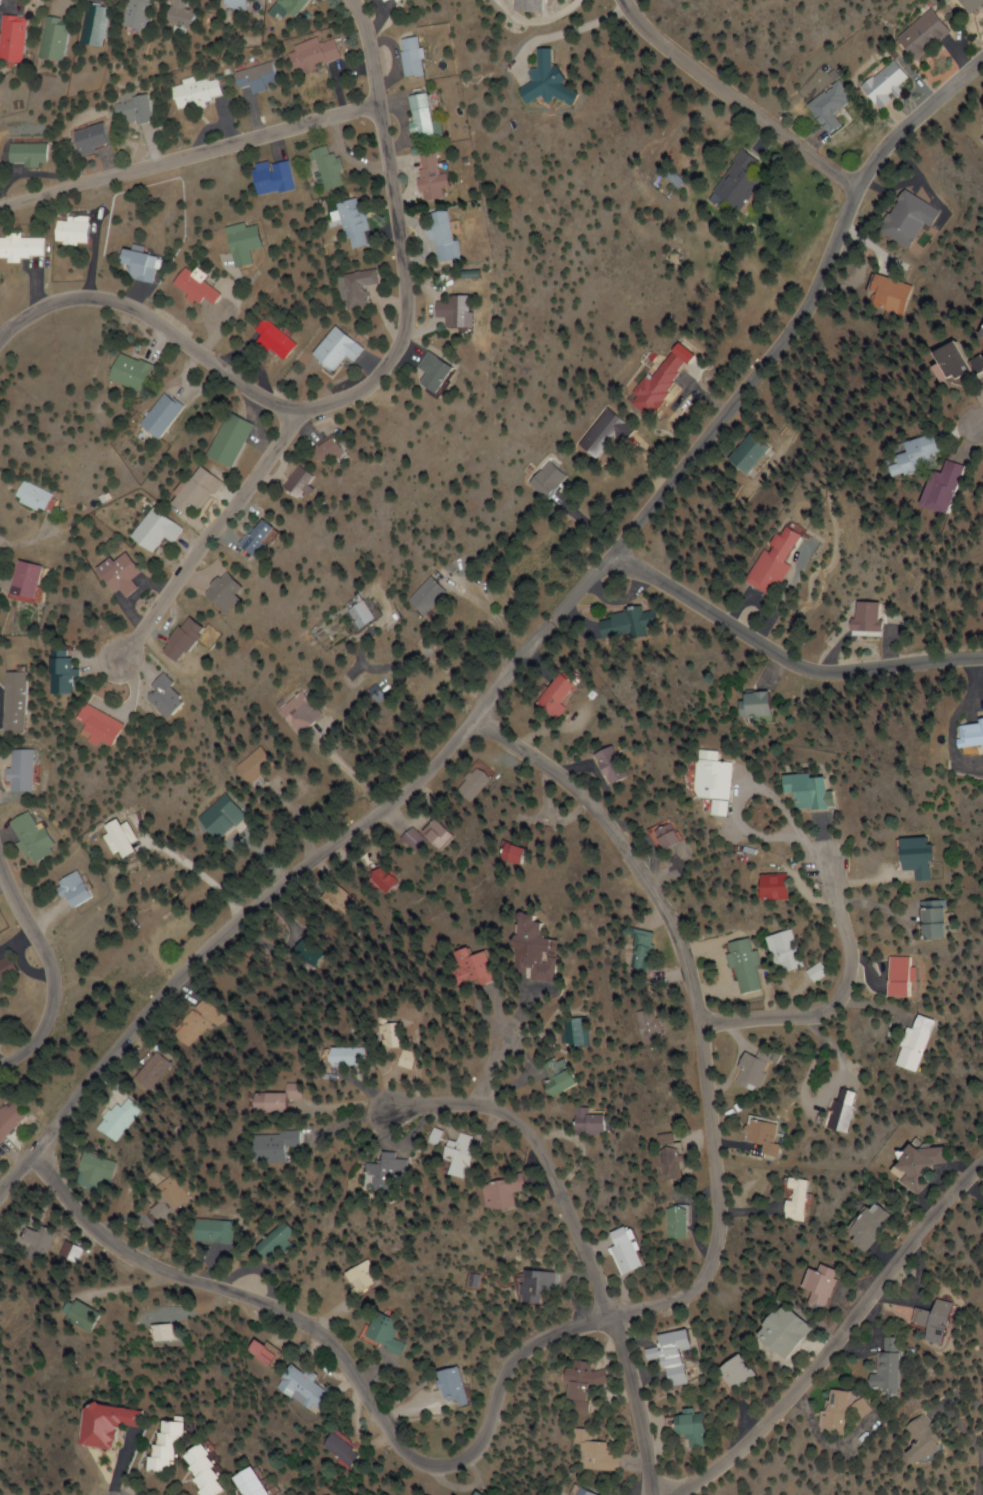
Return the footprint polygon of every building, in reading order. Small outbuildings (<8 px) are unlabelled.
[(154,0),(129,0),(124,26),(149,31),(154,0)] [(201,29),(203,10),(188,9),(189,0),(173,0),(170,25),(201,29)] [(230,8),(254,8),(254,0),(230,0),(230,8)] [(281,1),(301,17),(315,0),(281,0),(281,1)] [(967,14),(982,3),(982,0),(958,0),(967,14)] [(112,6),(87,4),(83,44),(108,47),(112,6)] [(950,33),(933,10),(895,38),(912,61),(950,33)] [(31,63),(31,16),(4,16),(4,63),(31,63)] [(47,17),(43,60),(70,62),(74,19),(47,17)] [(403,77),(421,75),(418,37),(399,38),(403,77)] [(286,49),(294,74),(340,58),(333,38),(318,43),(316,38),(286,49)] [(536,49),(537,71),(531,71),(531,86),(520,86),(521,102),(572,100),(571,88),(556,89),(554,48),(536,49)] [(909,81),(893,61),(858,87),(873,108),(909,81)] [(232,71),(236,89),(251,85),(253,91),(278,85),(272,62),(232,71)] [(216,77),(195,83),(193,76),(170,83),(179,110),(222,96),(216,77)] [(804,107),(825,136),(841,125),(832,113),(852,98),(840,81),(804,107)] [(121,95),(128,124),(140,121),(142,126),(156,122),(149,95),(136,98),(133,91),(121,95)] [(440,137),(438,120),(429,121),(425,93),(406,96),(412,141),(440,137)] [(86,157),(115,145),(105,121),(76,133),(86,157)] [(50,165),(50,143),(10,143),(10,165),(50,165)] [(343,185),(334,154),(326,156),(324,146),(308,151),(319,191),(343,185)] [(705,200),(722,212),(726,205),(740,214),(761,182),(749,174),(757,162),(739,150),(705,200)] [(446,187),(443,174),(436,175),(432,153),(413,156),(420,201),(439,198),(438,189),(446,187)] [(254,195),(291,190),(287,160),(249,166),(254,195)] [(912,248),(924,223),(934,228),(943,210),(900,190),(880,233),(912,248)] [(367,231),(354,197),(332,205),(349,250),(365,245),(361,233),(367,231)] [(453,260),(446,210),(424,214),(431,263),(453,260)] [(62,246),(89,246),(89,216),(62,216),(62,246)] [(250,263),(247,251),(259,248),(253,225),(242,228),(241,223),(221,228),(231,268),(250,263)] [(46,258),(46,236),(0,236),(0,258),(46,258)] [(155,284),(160,258),(121,249),(118,264),(130,266),(127,278),(155,284)] [(171,284),(197,305),(202,298),(213,306),(220,296),(183,267),(171,284)] [(345,310),(366,307),(363,286),(377,284),(374,270),(340,275),(345,310)] [(862,306),(902,316),(910,285),(871,275),(862,306)] [(436,327),(461,329),(463,296),(443,295),(442,303),(428,302),(427,317),(437,318),(436,327)] [(254,333),(282,362),(297,347),(268,318),(254,333)] [(342,357),(348,362),(359,348),(333,327),(310,355),(329,372),(342,357)] [(923,353),(939,382),(962,370),(946,340),(923,353)] [(416,374),(409,384),(424,395),(444,369),(419,351),(407,367),(416,374)] [(136,392),(147,364),(115,352),(104,379),(136,392)] [(627,401),(648,417),(681,374),(663,361),(649,379),(645,376),(627,401)] [(183,407),(163,391),(135,425),(154,441),(183,407)] [(577,445),(597,460),(615,436),(624,443),(634,429),(604,407),(577,445)] [(252,424),(227,412),(203,458),(228,470),(252,424)] [(728,460),(748,477),(772,447),(751,431),(728,460)] [(928,453),(927,438),(882,441),(885,474),(923,471),(921,454),(928,453)] [(932,517),(954,467),(936,460),(930,475),(921,471),(906,506),(932,517)] [(536,485),(557,492),(564,472),(543,465),(536,485)] [(216,484),(196,466),(163,504),(183,521),(216,484)] [(291,501),(301,487),(299,486),(306,477),(292,467),(276,491),(291,501)] [(38,513),(46,493),(15,480),(7,500),(38,513)] [(145,554),(156,538),(166,544),(176,528),(145,508),(124,540),(145,554)] [(240,558),(267,537),(256,522),(228,544),(240,558)] [(745,581),(772,598),(791,567),(784,562),(799,536),(779,524),(745,581)] [(123,581),(134,571),(116,550),(90,573),(108,595),(112,591),(119,598),(130,589),(123,581)] [(4,595),(29,600),(37,567),(12,561),(4,595)] [(419,617),(443,592),(427,577),(403,601),(419,617)] [(351,629),(367,620),(353,596),(337,606),(351,629)] [(873,619),(874,603),(849,602),(848,632),(880,633),(880,619),(873,619)] [(663,628),(659,610),(646,612),(646,609),(598,619),(603,641),(663,628)] [(197,633),(183,619),(152,650),(166,664),(197,633)] [(72,679),(72,669),(64,669),(64,658),(41,658),(41,694),(64,695),(64,678),(72,679)] [(21,672),(10,672),(10,731),(21,731),(21,672)] [(556,721),(568,707),(565,704),(579,687),(561,672),(535,704),(556,721)] [(161,687),(165,683),(158,675),(135,697),(157,719),(175,702),(161,687)] [(274,713),(297,735),(319,713),(296,690),(274,713)] [(776,715),(775,692),(745,693),(746,717),(776,715)] [(99,750),(113,724),(75,703),(67,718),(76,723),(70,734),(99,750)] [(982,717),(982,723),(962,724),(964,748),(973,747),(973,754),(982,753),(982,717)] [(591,756),(609,785),(627,775),(609,745),(591,756)] [(268,765),(253,748),(231,768),(245,785),(268,765)] [(29,749),(12,749),(11,790),(29,791),(29,749)] [(735,762),(721,760),(721,751),(699,749),(694,797),(712,799),(711,816),(729,818),(735,762)] [(498,780),(484,767),(463,788),(477,801),(498,780)] [(834,790),(827,791),(826,775),(783,776),(783,793),(794,793),(795,809),(835,808),(834,790)] [(213,843),(240,816),(218,794),(191,821),(213,843)] [(7,827),(0,830),(0,843),(2,847),(14,842),(24,865),(51,852),(40,827),(34,830),(25,811),(4,821),(7,827)] [(120,823),(112,827),(108,819),(94,826),(98,835),(96,836),(109,862),(127,853),(122,844),(129,841),(120,823)] [(436,841),(449,850),(460,834),(441,819),(431,833),(420,825),(411,837),(430,850),(436,841)] [(675,843),(666,823),(647,831),(656,851),(675,843)] [(938,878),(934,836),(903,838),(905,870),(921,869),(922,880),(938,878)] [(522,864),(527,850),(508,842),(502,856),(522,864)] [(398,891),(409,879),(389,861),(378,873),(398,891)] [(86,898),(72,871),(50,883),(64,910),(86,898)] [(756,875),(757,902),(786,901),(785,874),(756,875)] [(924,900),(924,939),(946,939),(946,900),(924,900)] [(552,982),(554,958),(547,957),(548,937),(538,936),(539,922),(515,920),(511,967),(530,968),(529,980),(552,982)] [(767,937),(778,975),(803,967),(792,929),(767,937)] [(656,931),(636,931),(636,969),(656,969),(656,931)] [(767,988),(758,951),(755,952),(752,938),(731,942),(742,994),(767,988)] [(487,985),(487,954),(468,954),(468,950),(451,950),(451,985),(487,985)] [(0,963),(0,985),(23,971),(13,955),(0,963)] [(888,996),(912,996),(912,981),(918,981),(918,967),(913,967),(913,956),(888,956),(888,996)] [(210,1016),(195,1000),(169,1027),(184,1042),(210,1016)] [(925,1071),(939,1019),(917,1013),(902,1065),(925,1071)] [(564,1019),(564,1048),(587,1048),(587,1019),(564,1019)] [(328,1067),(361,1067),(361,1046),(328,1046),(328,1067)] [(762,1089),(780,1056),(770,1050),(765,1059),(752,1052),(739,1077),(762,1089)] [(165,1066),(152,1052),(132,1071),(145,1085),(165,1066)] [(548,1097),(574,1085),(561,1058),(544,1067),(550,1080),(542,1084),(548,1097)] [(306,1084),(291,1084),(291,1093),(266,1094),(266,1114),(306,1113),(306,1084)] [(862,1091),(842,1087),(834,1128),(855,1132),(862,1091)] [(94,1128),(111,1141),(136,1109),(120,1095),(94,1128)] [(8,1097),(0,1105),(0,1141),(26,1115),(8,1097)] [(602,1113),(573,1113),(573,1135),(602,1135),(602,1113)] [(786,1154),(786,1142),(781,1142),(782,1121),(752,1120),(751,1142),(771,1142),(770,1154),(786,1154)] [(297,1147),(308,1147),(308,1131),(270,1131),(270,1162),(297,1162),(297,1147)] [(448,1160),(471,1170),(480,1149),(471,1145),(474,1138),(462,1133),(458,1142),(456,1141),(448,1160)] [(664,1182),(685,1179),(680,1145),(660,1148),(664,1182)] [(948,1146),(900,1150),(902,1172),(903,1172),(905,1191),(928,1189),(926,1165),(949,1163),(948,1146)] [(373,1163),(372,1190),(402,1191),(402,1178),(412,1178),(413,1157),(392,1157),(392,1164),(373,1163)] [(527,1191),(526,1175),(487,1179),(490,1209),(516,1207),(515,1192),(527,1191)] [(815,1180),(793,1176),(785,1219),(806,1223),(815,1180)] [(845,1237),(867,1254),(894,1217),(871,1200),(845,1237)] [(671,1206),(671,1240),(693,1240),(693,1206),(671,1206)] [(48,1230),(29,1221),(13,1255),(31,1264),(48,1230)] [(203,1242),(235,1242),(235,1221),(203,1221),(203,1242)] [(293,1231),(276,1224),(264,1252),(281,1260),(293,1231)] [(608,1233),(625,1275),(643,1268),(626,1226),(608,1233)] [(383,1281),(370,1261),(346,1276),(358,1296),(383,1281)] [(808,1269),(800,1288),(812,1293),(807,1306),(825,1313),(840,1274),(822,1267),(820,1273),(808,1269)] [(530,1303),(550,1303),(550,1279),(530,1278),(530,1303)] [(937,1345),(945,1302),(930,1299),(927,1312),(915,1310),(912,1325),(922,1327),(919,1342),(937,1345)] [(754,1332),(784,1361),(813,1332),(783,1303),(754,1332)] [(387,1346),(385,1351),(398,1356),(403,1344),(392,1339),(400,1321),(378,1311),(367,1337),(387,1346)] [(161,1325),(141,1325),(141,1341),(161,1341),(161,1325)] [(691,1384),(684,1352),(693,1350),(688,1329),(658,1336),(661,1347),(646,1351),(650,1364),(665,1360),(672,1389),(691,1384)] [(267,1353),(250,1339),(237,1354),(254,1369),(267,1353)] [(866,1375),(866,1390),(894,1391),(895,1352),(875,1352),(874,1375),(866,1375)] [(739,1393),(758,1375),(738,1353),(719,1372),(739,1393)] [(563,1369),(561,1401),(586,1402),(587,1386),(606,1387),(607,1372),(591,1371),(591,1362),(574,1361),(574,1369),(563,1369)] [(297,1374),(279,1363),(262,1390),(301,1413),(316,1389),(296,1377),(297,1374)] [(464,1403),(461,1369),(441,1371),(445,1405),(464,1403)] [(847,1392),(825,1389),(819,1432),(841,1435),(847,1392)] [(140,1412),(88,1402),(80,1443),(113,1450),(118,1424),(137,1427),(140,1412)] [(708,1416),(675,1414),(674,1434),(691,1435),(690,1447),(707,1448),(708,1416)] [(901,1463),(934,1446),(918,1414),(898,1425),(908,1444),(895,1451),(901,1463)] [(182,1422),(160,1420),(156,1472),(178,1473),(182,1422)] [(582,1470),(619,1471),(620,1454),(606,1453),(607,1442),(590,1441),(591,1429),(573,1429),(573,1451),(582,1451),(582,1470)] [(337,1469),(351,1455),(328,1431),(314,1446),(337,1469)] [(209,1494),(223,1494),(232,1488),(203,1447),(184,1460),(209,1494)] [(256,1468),(237,1479),(247,1494),(273,1494),(256,1468)] [(577,1487),(573,1494),(595,1494),(577,1487)]
